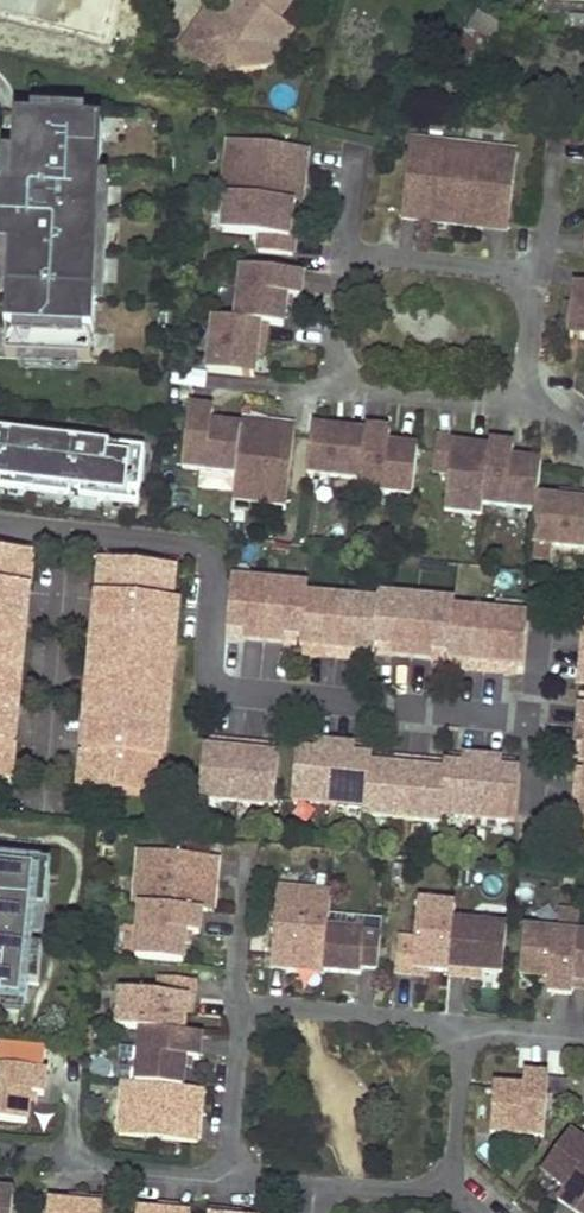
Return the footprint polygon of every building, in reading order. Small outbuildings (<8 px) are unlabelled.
[(237,4),(231,0),(224,10),(213,2),(197,24),(226,44),(231,76),(260,71),(257,55),(257,53),(268,37),(278,44),(290,26),(280,20),(294,0),(239,0),(237,4)] [(506,26),(478,11),(464,39),(460,36),(448,62),(459,67),(456,72),(477,83),(506,26)] [(583,29),(583,16),(574,15),(574,28),(583,29)] [(267,70),(295,30),(290,26),(278,44),(268,37),(257,53),(257,55),(260,71),(267,70)] [(181,73),(180,78),(201,83),(202,78),(181,73)] [(180,78),(176,93),(197,98),(201,83),(180,78)] [(6,252),(1,329),(90,333),(92,297),(105,297),(110,181),(98,180),(100,123),(83,123),(83,113),(30,111),(29,121),(12,121),(10,155),(0,154),(0,252),(6,252)] [(231,136),(224,190),(235,192),(297,199),(301,163),(307,164),(309,145),(231,136)] [(463,217),(471,144),(417,139),(409,216),(427,218),(427,213),(463,217)] [(525,150),(471,144),(463,217),(498,221),(498,226),(516,229),(525,150)] [(301,163),(297,199),(301,199),(303,199),(307,164),(301,163)] [(299,219),(301,199),(297,199),(235,192),(231,229),(269,233),(267,249),(301,254),(304,236),(298,235),(299,219)] [(463,217),(427,213),(427,218),(462,222),(463,217)] [(498,221),(463,217),(462,222),(498,226),(498,221)] [(308,272),(248,266),(242,318),(263,321),(287,324),(288,324),(290,309),(291,295),(302,296),(305,296),(308,272)] [(583,286),(580,306),(576,341),(583,341),(583,287),(583,286)] [(302,296),(291,295),(290,309),(301,310),(302,296)] [(576,341),(580,306),(571,305),(567,339),(576,341)] [(242,318),(214,315),(208,368),(257,374),(263,321),(242,318)] [(197,408),(190,468),(243,474),(249,427),(233,425),(219,424),(220,413),(221,410),(197,408)] [(220,413),(219,424),(233,425),(234,415),(220,413)] [(338,429),(373,433),(373,428),(374,424),(340,420),(338,429)] [(249,427),(284,430),(285,425),(249,421),(249,427)] [(243,474),(240,499),(294,505),(302,427),(285,425),(284,430),(249,427),(243,474)] [(314,472),(368,479),(373,433),(338,429),(319,427),(314,472)] [(368,479),(367,488),(419,494),(424,447),(409,446),(396,444),(397,433),(397,430),(373,428),(373,433),(368,479)] [(8,495),(9,488),(75,496),(74,503),(95,505),(95,498),(144,504),(150,449),(0,431),(0,494),(8,495)] [(397,433),(396,444),(409,446),(410,435),(397,433)] [(451,509),(488,513),(490,502),(496,447),(476,444),(460,443),(461,437),(443,434),(439,469),(455,471),(451,509)] [(496,447),(490,502),(543,507),(544,496),(548,461),(533,459),(519,458),(520,447),(521,444),(496,441),(496,447)] [(520,447),(519,458),(533,459),(534,449),(520,447)] [(583,501),(583,493),(565,490),(564,499),(583,501)] [(583,548),(583,501),(564,499),(544,496),(543,507),(539,542),(583,548)] [(39,559),(0,556),(0,709),(27,711),(34,634),(3,632),(6,594),(33,596),(33,588),(37,588),(39,559)] [(170,569),(107,564),(105,593),(108,594),(107,602),(134,604),(131,642),(101,641),(95,717),(126,719),(122,758),(96,755),(95,764),(91,764),(89,793),(152,798),(155,763),(167,764),(173,764),(175,737),(164,736),(172,632),(183,633),(185,606),(179,606),(167,605),(170,569)] [(167,605),(179,606),(181,570),(170,569),(167,605)] [(268,641),(274,583),(239,580),(234,630),(238,630),(252,631),(251,640),(268,641)] [(307,595),(308,586),(274,583),(268,641),(285,643),(286,634),(299,635),(304,636),(307,595)] [(34,634),(37,588),(33,588),(33,596),(6,594),(3,632),(34,634)] [(108,594),(105,593),(101,641),(131,642),(134,604),(107,602),(108,594)] [(342,658),(349,599),(307,595),(304,636),(303,645),(310,646),(324,647),(323,656),(342,658)] [(417,658),(423,599),(386,596),(385,604),(381,646),(385,646),(399,648),(398,656),(417,658)] [(381,646),(385,604),(349,599),(342,658),(362,660),(363,651),(376,652),(381,653),(381,646)] [(454,653),(458,610),(459,603),(423,599),(417,658),(437,660),(438,651),(451,652),(454,653)] [(490,672),(496,613),(458,610),(454,653),(454,660),(459,660),(471,661),(470,670),(490,672)] [(529,667),(533,617),(496,613),(490,672),(510,674),(511,665),(523,666),(529,667)] [(252,631),(238,630),(237,639),(251,640),(252,631)] [(175,737),(183,633),(172,632),(164,736),(175,737)] [(299,644),(299,635),(286,634),(285,643),(299,644)] [(310,646),(309,655),(323,656),(324,647),(310,646)] [(385,646),(384,655),(398,656),(399,648),(385,646)] [(362,660),(375,661),(376,652),(363,651),(362,660)] [(438,651),(437,660),(449,661),(451,652),(438,651)] [(471,661),(459,660),(458,669),(470,670),(471,661)] [(522,675),(523,666),(511,665),(510,674),(522,675)] [(27,711),(0,709),(0,748),(21,750),(21,758),(24,758),(27,711)] [(95,717),(91,764),(95,764),(96,755),(122,758),(126,719),(95,717)] [(229,742),(216,741),(215,750),(228,751),(229,742)] [(243,803),(248,744),(229,742),(228,751),(215,750),(211,750),(206,799),(243,803)] [(267,755),(268,747),(248,744),(243,803),(281,807),(281,801),(285,757),(281,756),(267,755)] [(322,745),(308,744),(308,753),(321,754),(322,745)] [(338,806),(342,747),(322,745),(321,754),(308,753),(303,752),(299,802),(338,806)] [(281,756),(281,748),(268,747),(267,755),(281,756)] [(361,757),(361,749),(342,747),(338,806),(377,809),(381,766),(382,759),(374,759),(361,757)] [(22,787),(24,758),(21,758),(21,750),(0,748),(0,785),(22,787)] [(374,759),(375,750),(361,749),(361,757),(374,759)] [(398,759),(386,758),(385,767),(397,768),(398,759)] [(469,759),(456,758),(455,766),(468,768),(469,759)] [(411,819),(417,761),(398,759),(397,768),(385,767),(381,766),(377,809),(376,816),(411,819)] [(483,820),(489,761),(469,759),(468,768),(455,766),(451,766),(450,773),(446,816),(483,820)] [(434,771),(435,762),(417,761),(411,819),(446,823),(446,816),(450,773),(447,772),(434,771)] [(508,772),(509,763),(489,761),(483,820),(521,823),(525,773),(521,773),(508,772)] [(447,772),(447,764),(435,762),(434,771),(447,772)] [(152,798),(164,799),(167,764),(155,763),(152,798)] [(521,773),(522,764),(509,763),(508,772),(521,773)] [(142,852),(137,905),(205,911),(209,912),(213,876),(218,876),(220,859),(142,852)] [(0,862),(0,1010),(2,1010),(2,1001),(27,1003),(29,986),(40,987),(42,951),(32,951),(35,911),(47,913),(50,874),(28,872),(29,865),(0,862)] [(218,876),(213,876),(209,912),(215,912),(218,876)] [(333,908),(334,894),(281,889),(273,967),(291,968),(292,963),(327,966),(333,908)] [(432,972),(452,973),(452,970),(456,924),(458,907),(421,904),(417,942),(401,940),(398,975),(416,976),(416,970),(432,972)] [(205,911),(145,906),(140,959),(186,963),(188,947),(189,933),(200,935),(202,935),(205,911)] [(381,969),(386,916),(369,914),(369,912),(333,908),(327,966),(327,969),(363,973),(364,967),(381,969)] [(510,928),(456,924),(452,970),(487,973),(506,975),(510,928)] [(576,982),(581,936),(527,931),(523,978),(539,980),(552,981),(551,991),(551,994),(575,996),(576,991),(576,982)] [(200,935),(189,933),(188,947),(198,948),(200,935)] [(327,966),(292,963),(291,968),(327,972),(327,969),(327,966)] [(487,973),(452,970),(452,973),(451,979),(486,982),(487,973)] [(124,991),(121,1028),(144,1031),(187,1035),(190,999),(197,1000),(198,982),(164,979),(162,995),(124,991)] [(551,991),(552,981),(539,980),(538,990),(551,991)] [(576,982),(576,991),(583,992),(583,983),(576,982)] [(187,1035),(144,1031),(139,1084),(185,1089),(187,1073),(188,1060),(199,1060),(202,1061),(204,1036),(187,1035)] [(199,1060),(188,1060),(187,1073),(198,1074),(199,1060)] [(29,1125),(30,1109),(31,1096),(42,1097),(45,1097),(48,1073),(0,1068),(0,1122),(29,1125)] [(497,1089),(493,1136),(548,1140),(552,1080),(528,1078),(527,1085),(527,1091),(516,1091),(497,1089)] [(139,1084),(128,1083),(123,1136),(201,1143),(203,1126),(197,1125),(200,1090),(185,1089),(139,1084)] [(206,1090),(200,1090),(197,1125),(203,1126),(206,1090)] [(42,1097),(31,1096),(30,1109),(41,1111),(42,1097)] [(572,1134),(545,1172),(557,1182),(568,1189),(562,1198),(561,1200),(578,1212),(582,1212),(583,1210),(583,1143),(572,1134)] [(562,1198),(568,1189),(557,1182),(551,1190),(562,1198)] [(11,1192),(0,1192),(0,1212),(9,1212),(11,1192)] [(71,1205),(105,1209),(106,1200),(71,1197),(71,1205)] [(105,1209),(71,1205),(51,1203),(50,1212),(105,1212),(105,1209)]
